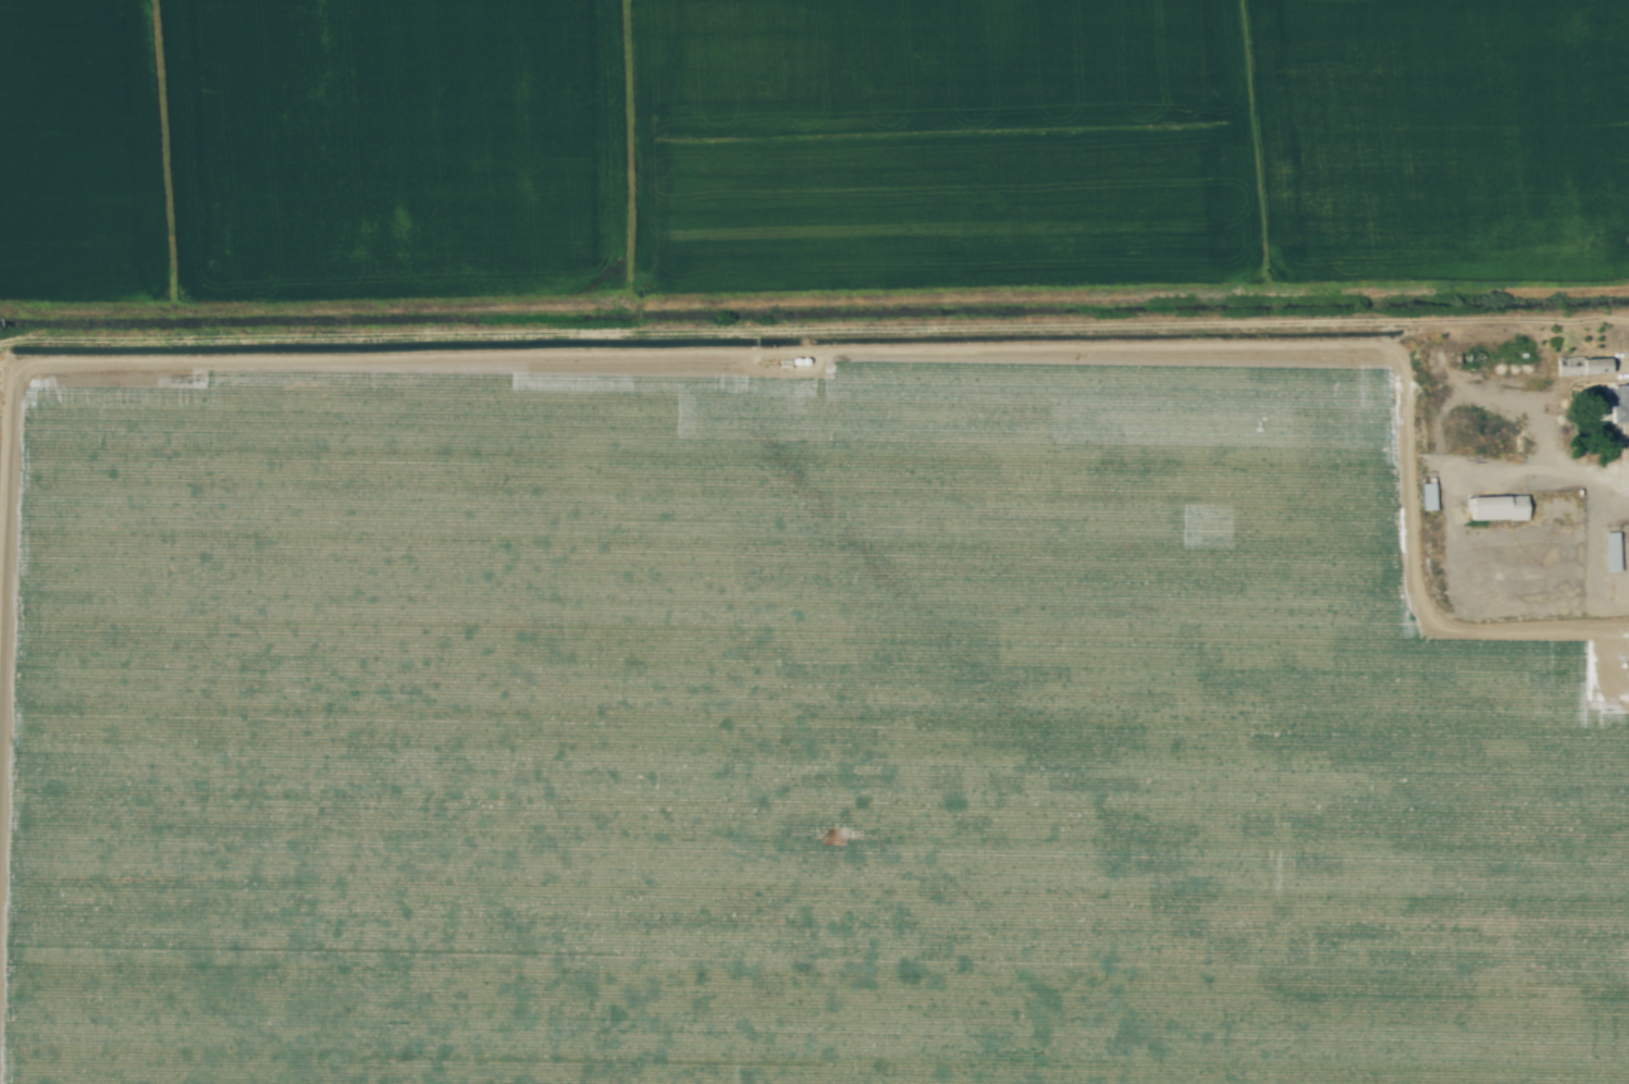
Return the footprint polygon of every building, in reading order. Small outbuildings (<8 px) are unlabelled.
[(1628,422),(1628,384),(1620,384),(1621,402),(1613,402),(1614,423),(1628,422)] [(1424,510),(1438,509),(1437,483),(1423,484),(1424,510)] [(1504,496),(1504,503),(1472,504),(1472,520),(1530,518),(1529,495),(1504,496)] [(1622,570),(1621,532),(1607,532),(1608,571),(1622,570)]
